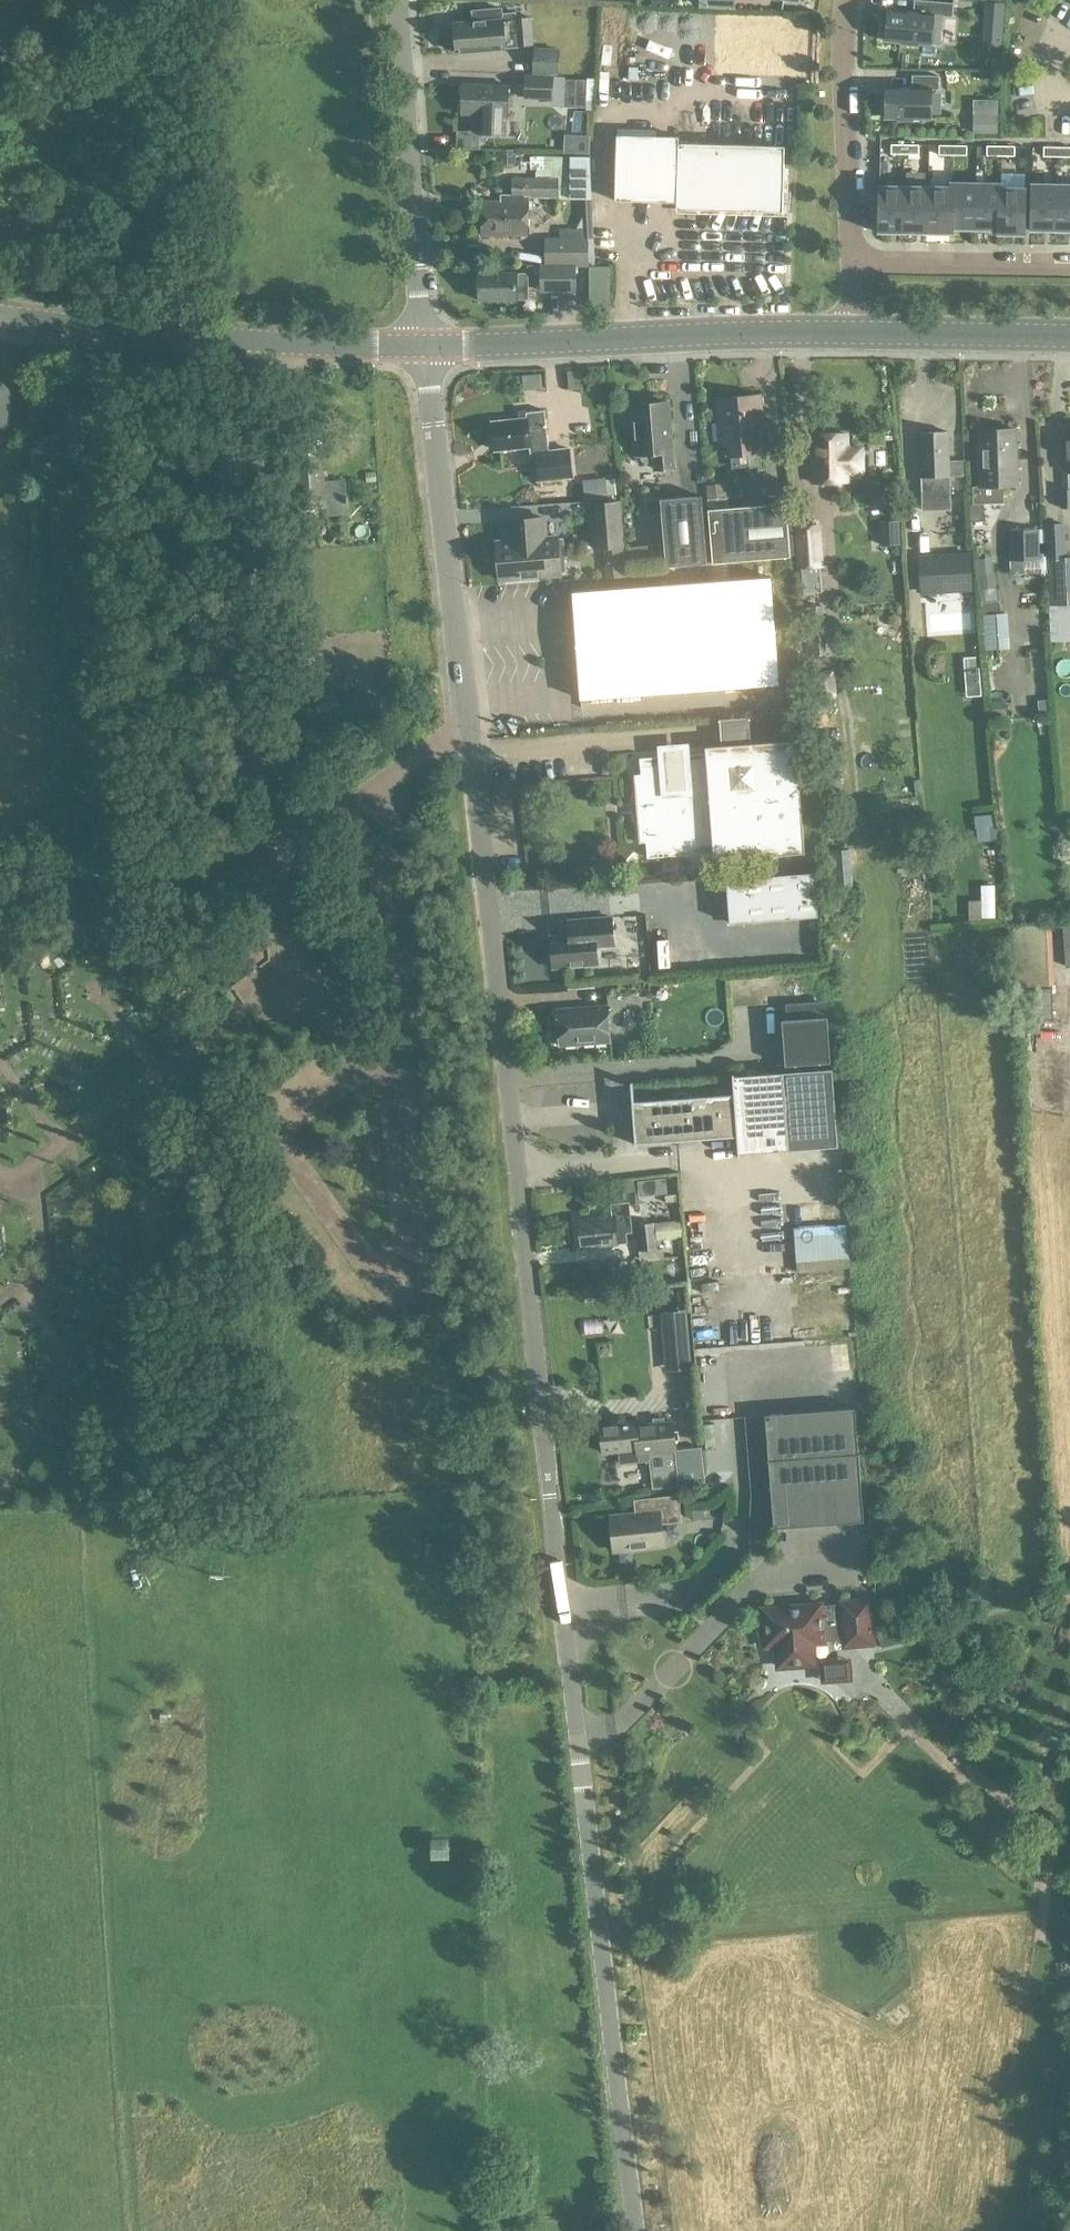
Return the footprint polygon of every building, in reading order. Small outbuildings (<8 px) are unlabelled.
[(704,9),(732,9),(732,0),(704,0),(704,9)] [(931,44),(934,16),(952,17),(954,3),(921,1),(920,14),(888,11),(886,40),(904,42),(904,45),(918,46),(918,43),(931,44)] [(985,17),(1004,18),(1005,4),(986,2),(985,17)] [(474,22),(455,24),(457,53),(505,50),(504,48),(516,47),(514,19),(502,20),(502,13),(473,16),(474,22)] [(514,19),(516,47),(533,46),(531,18),(514,19)] [(795,63),(797,23),(739,21),(737,60),(795,63)] [(996,63),(996,45),(972,45),(973,64),(996,63)] [(530,52),(530,74),(554,75),(554,52),(530,52)] [(931,118),(932,89),(939,90),(939,76),(912,75),(912,89),(886,88),(885,118),(899,118),(899,121),(913,121),(913,118),(931,118)] [(554,77),(526,76),(525,98),(553,99),(554,77)] [(508,86),(464,84),(462,115),(480,116),(479,134),(505,135),(506,117),(507,117),(508,86)] [(971,98),(971,113),(994,112),(993,97),(971,98)] [(589,154),(590,136),(564,135),(563,153),(589,154)] [(677,202),(677,209),(783,212),(785,146),(679,143),(679,141),(617,139),(615,200),(677,202)] [(891,154),(905,154),(905,144),(892,144),(891,154)] [(919,145),(905,144),(905,154),(919,154),(919,145)] [(939,145),(939,155),(953,155),(953,145),(939,145)] [(967,145),(953,145),(953,155),(967,155),(967,145)] [(987,155),(1001,156),(1001,146),(987,146),(987,155)] [(1015,146),(1001,146),(1001,156),(1015,156),(1015,146)] [(1044,156),(1058,156),(1058,147),(1044,146),(1044,156)] [(1058,147),(1058,156),(1069,157),(1069,147),(1058,147)] [(592,199),(591,158),(536,158),(537,178),(513,178),(513,195),(503,195),(503,200),(482,200),(482,235),(528,234),(528,197),(570,197),(570,200),(592,199)] [(879,186),(879,232),(881,232),(881,230),(903,231),(903,233),(904,187),(904,174),(883,174),(883,186),(879,186)] [(928,187),(927,233),(929,233),(929,231),(951,231),(951,233),(952,233),(952,183),(951,188),(928,187)] [(977,184),(952,183),(952,233),(953,233),(953,227),(975,228),(975,229),(976,229),(977,184)] [(977,228),(999,228),(999,234),(1000,234),(1001,188),(1001,184),(977,184),(976,229),(977,229),(977,228)] [(1055,231),(1056,231),(1056,185),(1032,184),(1031,230),(1033,230),(1033,228),(1055,229),(1055,231)] [(1056,185),(1056,231),(1057,231),(1057,229),(1069,229),(1069,185),(1056,185)] [(928,187),(904,187),(903,233),(905,233),(905,231),(927,231),(927,233),(928,187)] [(1025,189),(1001,188),(1000,234),(1001,234),(1001,232),(1023,233),(1023,235),(1025,235),(1025,189)] [(588,238),(546,238),(546,265),(588,265),(588,238)] [(546,265),(542,265),(542,292),(575,292),(575,266),(588,266),(588,265),(546,265)] [(528,299),(528,273),(516,273),(516,272),(479,272),(479,300),(515,300),(515,299),(528,299)] [(11,428),(10,379),(0,379),(0,428),(11,428)] [(760,394),(740,396),(740,399),(716,401),(718,423),(713,424),(714,441),(729,440),(730,456),(748,454),(749,468),(762,466),(761,453),(766,453),(760,394)] [(635,423),(637,454),(640,454),(641,461),(649,467),(656,468),(656,469),(673,467),(667,402),(633,405),(633,409),(629,409),(630,423),(635,423)] [(530,454),(536,453),(539,480),(572,476),(569,449),(549,451),(545,410),(526,412),(526,410),(521,411),(521,418),(493,421),(496,450),(529,446),(530,454)] [(1015,429),(979,430),(981,487),(973,487),(973,505),(1004,504),(1003,485),(1017,485),(1015,429)] [(948,431),(919,432),(921,477),(922,491),(950,490),(950,476),(963,476),(962,460),(949,460),(948,431)] [(847,434),(812,435),(813,483),(848,482),(848,473),(863,473),(863,447),(847,447),(847,434)] [(279,474),(280,490),(298,488),(300,507),(324,505),(325,512),(347,510),(346,502),(349,502),(348,495),(346,496),(344,482),(324,484),(322,468),(297,471),(297,472),(279,474)] [(1061,490),(1062,508),(1069,507),(1069,490),(1061,490)] [(648,514),(661,513),(666,567),(707,563),(702,495),(647,500),(648,514)] [(590,503),(594,550),(625,547),(621,501),(590,503)] [(713,563),(791,557),(786,503),(709,510),(713,563)] [(973,505),(972,505),(972,522),(983,522),(982,504),(973,505)] [(500,572),(500,579),(560,574),(559,563),(565,562),(563,547),(558,548),(557,536),(546,537),(545,518),(507,521),(508,540),(497,541),(499,560),(494,563),(500,572)] [(898,522),(881,523),(882,545),(899,544),(898,522)] [(1045,525),(1048,561),(1062,560),(1065,560),(1063,524),(1045,525)] [(822,565),(819,526),(797,527),(800,567),(822,565)] [(1010,574),(1025,573),(1024,561),(1039,560),(1038,529),(1008,530),(1010,574)] [(966,557),(917,561),(918,583),(967,581),(966,557)] [(771,578),(572,593),(580,699),(779,684),(771,578)] [(983,611),(996,610),(1000,610),(998,587),(981,588),(983,611)] [(999,651),(996,616),(983,617),(986,652),(999,651)] [(810,712),(835,710),(834,696),(837,696),(835,670),(831,670),(830,657),(806,659),(807,674),(810,674),(811,696),(809,696),(810,712)] [(965,670),(966,683),(981,682),(979,668),(965,670)] [(1020,685),(1011,685),(1011,707),(1021,707),(1020,685)] [(790,717),(792,732),(806,730),(804,716),(790,717)] [(806,853),(797,740),(706,747),(707,754),(640,759),(641,774),(634,775),(640,843),(647,843),(648,858),(714,853),(715,860),(806,853)] [(255,866),(251,860),(236,871),(240,877),(255,866)] [(816,872),(728,879),(731,922),(819,915),(816,872)] [(614,945),(612,918),(567,921),(568,936),(551,937),(554,968),(598,964),(596,947),(614,945)] [(1056,985),(1053,924),(1012,926),(1015,987),(1056,985)] [(695,949),(696,936),(669,934),(668,947),(695,949)] [(652,960),(663,959),(662,939),(650,939),(652,960)] [(1035,989),(1037,1020),(1054,1020),(1052,988),(1035,989)] [(560,1045),(610,1041),(608,1005),(557,1009),(560,1045)] [(785,1065),(831,1062),(828,1016),(782,1019),(785,1065)] [(633,1105),(627,1105),(628,1116),(633,1116),(635,1145),(637,1144),(637,1142),(736,1135),(738,1158),(739,1158),(739,1153),(788,1150),(837,1147),(833,1070),(734,1076),(734,1074),(733,1074),(734,1094),(687,1097),(687,1093),(688,1092),(688,1091),(673,1092),(673,1094),(675,1093),(675,1098),(634,1101),(632,1081),(631,1081),(633,1105)] [(648,1189),(667,1185),(665,1171),(646,1174),(648,1189)] [(677,1202),(676,1188),(664,1189),(665,1203),(677,1202)] [(612,1217),(579,1220),(581,1248),(617,1245),(617,1244),(627,1243),(626,1233),(632,1233),(629,1202),(611,1204),(612,1217)] [(792,1221),(794,1269),(845,1267),(844,1219),(792,1221)] [(657,1249),(656,1238),(656,1235),(655,1224),(654,1222),(637,1224),(638,1235),(639,1251),(657,1249)] [(656,1235),(656,1238),(675,1237),(682,1236),(680,1222),(674,1222),(655,1224),(656,1235)] [(765,1413),(768,1459),(858,1452),(855,1406),(765,1413)] [(636,1420),(601,1423),(604,1452),(618,1450),(619,1464),(650,1461),(650,1455),(677,1452),(677,1449),(674,1420),(636,1424),(636,1420)] [(701,1446),(677,1449),(677,1452),(681,1483),(705,1480),(701,1446)] [(677,1452),(650,1455),(650,1461),(653,1488),(681,1485),(681,1483),(677,1452)] [(858,1452),(768,1459),(774,1527),(863,1520),(858,1452)] [(679,1494),(645,1497),(647,1512),(610,1516),(614,1550),(663,1545),(661,1523),(680,1521),(681,1521),(679,1494)] [(762,1607),(763,1613),(760,1618),(759,1624),(760,1629),(762,1635),(765,1639),(765,1646),(779,1645),(780,1650),(783,1654),(787,1657),(791,1659),(796,1660),(801,1659),(806,1656),(809,1652),(811,1647),(811,1642),(844,1640),(844,1645),(873,1643),(870,1598),(841,1601),(841,1604),(822,1606),(822,1602),(762,1607)] [(691,1629),(700,1645),(717,1636),(709,1619),(691,1629)]
